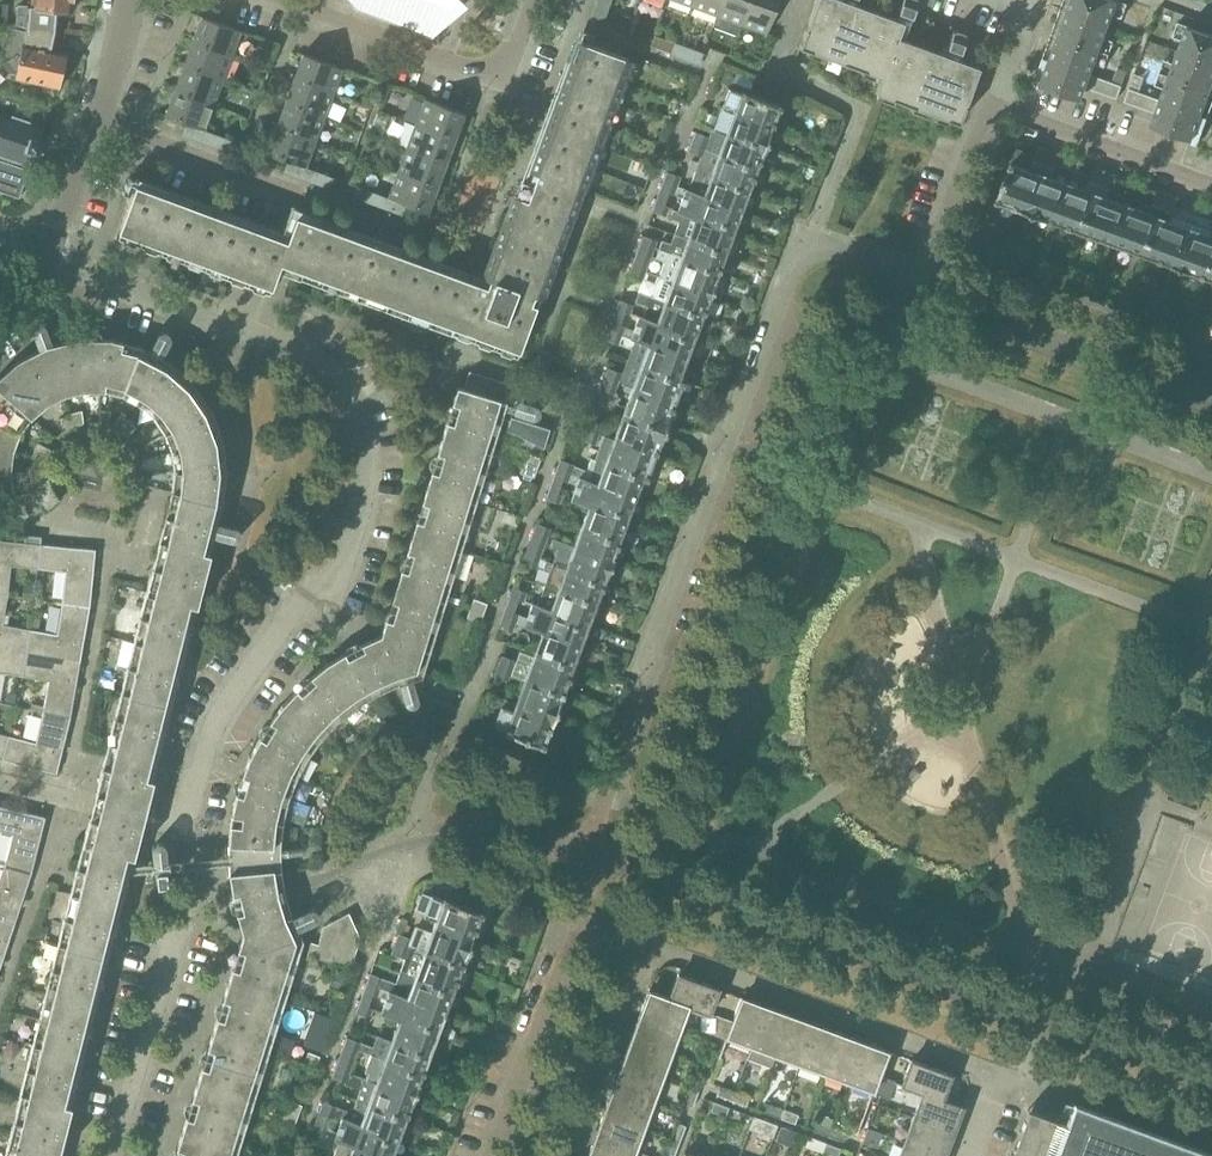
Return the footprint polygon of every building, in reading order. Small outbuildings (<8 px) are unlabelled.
[(27,27),(59,30),(60,28),(61,10),(74,11),(75,0),(34,0),(34,7),(20,6),(18,25),(27,28),(27,27)] [(355,6),(430,34),(465,3),(462,0),(349,0),(355,6)] [(606,14),(610,5),(598,0),(595,10),(606,14)] [(722,0),(695,0),(693,6),(717,15),(722,0)] [(750,0),(722,0),(717,15),(713,26),(737,35),(741,24),(750,0)] [(741,24),(767,33),(779,0),(750,0),(741,24)] [(845,0),(816,0),(799,47),(881,77),(875,92),(959,123),(979,67),(898,38),(904,21),(845,0)] [(914,9),(918,0),(917,0),(902,0),(898,11),(912,16),(914,9)] [(1041,84),(1082,99),(1086,87),(1118,98),(1123,85),(1113,82),(1091,74),(1113,13),(1123,17),(1128,3),(1119,0),(1065,0),(1057,21),(1054,30),(1043,58),(1050,60),(1041,84)] [(9,4),(0,4),(0,24),(7,25),(9,4)] [(606,14),(595,10),(591,20),(603,24),(606,14)] [(629,28),(633,18),(621,14),(618,23),(629,28)] [(192,40),(232,55),(241,30),(202,16),(192,40)] [(1125,101),(1156,112),(1152,125),(1192,140),(1201,116),(1208,118),(1211,106),(1211,34),(1207,32),(1179,22),(1174,35),(1183,39),(1161,100),(1139,92),(1130,88),(1125,101)] [(53,52),(59,30),(27,27),(27,28),(27,31),(11,28),(5,55),(12,57),(0,65),(5,74),(18,76),(17,77),(59,86),(65,55),(53,52)] [(960,52),(965,40),(966,36),(965,33),(956,30),(953,31),(947,47),(960,52)] [(281,262),(300,270),(519,351),(628,57),(581,40),(523,196),(516,194),(482,284),(296,215),(287,240),(136,184),(116,237),(161,254),(164,247),(226,270),(224,277),(269,294),(281,262)] [(232,55),(192,40),(183,65),(223,80),(232,55)] [(671,54),(680,57),(685,45),(675,42),(671,54)] [(680,57),(690,61),(694,49),(685,45),(680,57)] [(704,52),(694,49),(690,61),(699,64),(704,52)] [(303,53),(294,78),(333,93),(342,68),(303,53)] [(223,80),(183,65),(175,89),(214,103),(223,80)] [(1118,67),(1113,82),(1123,85),(1128,70),(1118,67)] [(735,82),(738,74),(726,70),(721,82),(728,85),(735,82)] [(1135,73),(1130,88),(1139,92),(1145,77),(1135,73)] [(333,93),(294,78),(285,103),(324,117),(333,93)] [(186,123),(185,127),(182,134),(196,139),(200,128),(204,129),(214,103),(175,89),(165,115),(186,123)] [(730,89),(723,108),(773,126),(781,105),(742,91),(741,93),(730,89)] [(425,98),(416,124),(455,138),(464,113),(425,98)] [(315,141),(324,117),(285,103),(276,126),(315,141)] [(20,199),(36,152),(40,154),(45,141),(40,139),(45,124),(43,123),(42,126),(30,122),(31,119),(29,118),(28,121),(16,116),(17,114),(15,113),(14,116),(1,111),(2,109),(0,108),(0,109),(0,192),(20,199)] [(765,147),(773,126),(723,108),(716,126),(714,131),(726,135),(727,133),(765,147)] [(455,138),(416,124),(407,148),(446,163),(455,138)] [(284,172),(297,177),(302,165),(306,167),(315,141),(276,126),(267,153),(288,161),(284,172)] [(212,132),(204,129),(200,128),(196,139),(208,144),(212,132)] [(758,165),(765,147),(727,133),(726,135),(714,131),(710,142),(707,141),(709,136),(695,131),(692,141),(705,146),(704,149),(747,165),(750,162),(758,165)] [(212,132),(208,144),(221,148),(225,137),(212,132)] [(225,137),(221,148),(231,152),(236,141),(225,137)] [(704,149),(705,146),(692,141),(688,151),(701,156),(699,163),(692,160),(689,167),(696,170),(749,190),(758,165),(750,162),(747,165),(704,149)] [(1034,192),(1049,151),(1039,147),(1036,154),(1018,147),(1012,162),(1013,162),(998,201),(1030,212),(1037,193),(1034,192)] [(437,186),(446,163),(407,148),(398,171),(437,186)] [(1037,193),(1030,212),(1056,221),(1070,183),(1075,169),(1057,162),(1060,155),(1049,151),(1034,192),(1037,193)] [(302,165),(297,177),(309,181),(314,169),(306,167),(302,165)] [(1083,232),(1105,171),(1095,167),(1092,175),(1075,169),(1070,183),(1056,221),(1083,232)] [(325,174),(314,169),(309,181),(321,185),(325,174)] [(741,213),(749,190),(696,170),(689,189),(689,190),(704,196),(702,199),(741,213)] [(389,197),(396,200),(406,204),(428,212),(437,186),(398,171),(389,197)] [(663,180),(677,186),(678,186),(681,177),(666,171),(663,180)] [(1115,175),(1105,171),(1083,232),(1113,242),(1115,234),(1119,235),(1130,205),(1114,199),(1116,192),(1110,190),(1115,175)] [(337,178),(325,174),(321,185),(333,190),(337,178)] [(663,180),(655,201),(665,205),(669,192),(683,197),(678,211),(696,218),(696,215),(735,229),(735,228),(741,213),(702,199),(704,196),(689,190),(689,189),(678,186),(677,186),(663,180)] [(369,203),(373,192),(357,186),(353,197),(369,203)] [(1147,255),(1169,194),(1158,191),(1153,206),(1146,203),(1144,210),(1130,205),(1119,235),(1115,234),(1113,242),(1147,255)] [(384,195),(373,192),(369,203),(379,207),(384,195)] [(1169,194),(1147,255),(1179,266),(1193,228),(1198,213),(1181,207),(1180,212),(1175,210),(1179,198),(1169,194)] [(396,200),(389,197),(384,195),(379,207),(392,211),(396,200)] [(406,204),(396,200),(392,211),(402,215),(406,204)] [(665,205),(655,201),(651,210),(666,216),(670,207),(665,205)] [(688,238),(726,252),(735,229),(696,215),(696,218),(678,211),(673,209),(670,217),(679,221),(674,233),(688,238)] [(1179,266),(1210,278),(1211,271),(1211,224),(1211,222),(1211,218),(1198,213),(1193,228),(1179,266)] [(681,257),(719,271),(726,252),(688,238),(674,233),(670,243),(662,240),(658,248),(681,257)] [(639,245),(654,250),(658,240),(642,235),(639,245)] [(647,269),(654,250),(639,245),(632,263),(647,269)] [(719,271),(681,257),(658,248),(655,258),(664,261),(658,276),(672,282),(671,284),(709,298),(719,271)] [(655,285),(651,296),(665,301),(703,315),(709,298),(671,284),(672,282),(658,276),(646,272),(647,269),(632,263),(628,275),(655,285)] [(1085,286),(1094,289),(1099,275),(1090,272),(1085,286)] [(643,317),(657,322),(656,325),(694,339),(703,315),(665,301),(651,296),(638,292),(635,301),(647,306),(643,317)] [(615,308),(625,312),(630,314),(634,305),(619,299),(615,308)] [(620,325),(625,312),(615,308),(607,329),(608,330),(622,335),(648,345),(650,341),(688,355),(694,339),(656,325),(657,322),(643,317),(639,316),(634,330),(620,325)] [(63,1139),(65,1132),(65,1131),(67,1124),(116,930),(117,922),(138,840),(140,831),(141,830),(144,817),(147,806),(147,805),(154,779),(146,777),(189,604),(197,606),(203,580),(204,579),(210,553),(203,551),(215,503),(222,505),(226,472),(222,440),(221,436),(211,409),(193,383),(169,361),(161,357),(149,351),(141,346),(109,338),(77,338),(52,344),(52,343),(46,327),(45,326),(44,325),(43,324),(42,323),(41,323),(39,323),(38,323),(36,324),(35,325),(34,326),(33,327),(33,329),(33,331),(33,332),(39,348),(39,349),(17,361),(0,376),(0,495),(14,491),(11,470),(14,451),(21,433),(32,417),(47,404),(64,395),(83,390),(103,390),(122,395),(140,404),(154,417),(165,433),(172,452),(174,472),(172,492),(158,545),(155,559),(153,566),(153,567),(151,574),(148,585),(106,753),(99,783),(96,792),(96,793),(93,805),(90,817),(90,818),(88,827),(72,888),(18,1104),(16,1111),(14,1118),(14,1119),(12,1126),(11,1133),(5,1155),(59,1155),(63,1139)] [(608,330),(607,329),(604,339),(619,344),(622,335),(608,330)] [(641,364),(680,378),(688,355),(650,341),(648,345),(622,335),(619,344),(632,349),(628,359),(641,364)] [(634,385),(633,388),(675,403),(683,380),(680,378),(641,364),(628,359),(620,380),(634,385)] [(231,1150),(232,1147),(231,1147),(292,950),(300,952),(303,941),(298,929),(293,917),(291,914),(285,893),(285,892),(283,883),(282,871),(281,854),(281,850),(281,846),(283,823),(288,800),(297,777),(308,756),(322,737),(339,720),(357,706),(379,692),(395,685),(397,684),(400,683),(413,679),(419,678),(422,677),(430,651),(500,427),(508,429),(544,448),(550,429),(511,417),(510,420),(502,418),(505,409),(507,403),(507,402),(508,401),(516,403),(521,387),(477,373),(469,371),(464,388),(458,386),(381,634),(370,639),(353,647),(327,663),(303,682),(282,703),(264,728),(250,755),(239,784),(232,814),(231,822),(228,844),(229,850),(229,866),(233,889),(235,904),(235,905),(244,932),(174,1155),(229,1155),(231,1150)] [(618,382),(605,377),(601,388),(614,393),(618,382)] [(675,403),(633,388),(623,414),(665,429),(675,403)] [(101,409),(99,422),(107,424),(111,412),(101,409)] [(60,418),(67,429),(75,425),(84,422),(82,410),(71,413),(60,418)] [(621,419),(614,438),(656,454),(665,429),(623,414),(621,419)] [(115,427),(127,436),(137,427),(129,420),(119,415),(115,427)] [(589,419),(585,430),(598,436),(602,424),(589,419)] [(598,436),(585,430),(582,439),(595,444),(598,436)] [(647,479),(656,454),(614,438),(614,439),(604,435),(596,459),(595,459),(605,463),(643,477),(647,479)] [(46,512),(55,504),(60,500),(54,491),(50,481),(49,471),(50,460),(54,450),(38,442),(32,455),(30,471),(31,485),(37,499),(46,512)] [(534,477),(541,458),(528,453),(520,472),(534,477)] [(635,500),(643,477),(605,463),(595,459),(596,459),(591,457),(587,470),(574,465),(574,464),(561,459),(557,468),(571,473),(598,482),(596,486),(635,500)] [(554,476),(549,490),(559,493),(564,480),(576,484),(571,499),(589,506),(591,501),(629,514),(635,500),(596,486),(598,482),(571,473),(557,468),(554,476)] [(563,495),(559,493),(549,490),(546,498),(559,503),(563,495)] [(589,506),(582,525),(620,540),(629,514),(591,501),(589,506)] [(516,526),(520,516),(506,511),(502,521),(516,526)] [(537,523),(534,531),(548,536),(550,528),(537,523)] [(613,558),(620,540),(582,525),(575,543),(613,558)] [(526,553),(539,558),(543,548),(548,536),(534,531),(526,553)] [(558,548),(553,563),(566,568),(565,570),(604,584),(613,558),(575,543),(574,546),(554,538),(551,546),(558,548)] [(8,595),(11,565),(39,568),(42,544),(0,540),(0,594),(8,595)] [(66,571),(62,603),(90,607),(90,606),(96,549),(42,544),(39,568),(66,571)] [(553,563),(539,558),(526,553),(522,562),(536,568),(537,566),(550,571),(545,584),(597,603),(604,584),(565,570),(566,568),(553,563)] [(587,629),(597,603),(545,584),(540,597),(513,587),(510,596),(524,601),(530,603),(550,611),(549,614),(587,629)] [(24,587),(23,597),(33,598),(34,588),(24,587)] [(26,652),(30,629),(3,624),(8,595),(0,594),(0,647),(26,652)] [(516,622),(542,632),(544,628),(582,643),(587,629),(549,614),(550,611),(530,603),(524,601),(510,596),(502,617),(516,622)] [(480,622),(488,603),(474,598),(467,617),(480,622)] [(57,634),(30,629),(26,652),(80,662),(90,607),(62,603),(57,634)] [(512,631),(516,622),(502,617),(499,626),(512,631)] [(573,666),(582,643),(544,628),(542,632),(535,651),(573,666)] [(22,676),(26,652),(0,647),(0,672),(22,676)] [(511,675),(525,680),(526,678),(564,692),(573,666),(535,651),(522,647),(511,675)] [(26,652),(22,676),(49,680),(44,706),(44,708),(43,711),(71,716),(80,662),(26,652)] [(498,666),(511,671),(515,660),(502,655),(498,666)] [(508,680),(511,671),(498,666),(495,675),(508,680)] [(554,717),(564,692),(526,678),(525,680),(516,703),(515,706),(534,713),(535,710),(554,717)] [(7,692),(5,701),(15,703),(16,698),(12,693),(7,692)] [(534,713),(515,706),(516,703),(497,696),(494,705),(501,708),(494,725),(506,730),(505,732),(544,746),(554,717),(535,710),(534,713)] [(32,703),(31,709),(43,712),(43,711),(44,708),(44,706),(32,703)] [(71,716),(43,711),(43,712),(36,742),(9,736),(3,759),(57,773),(71,717),(71,716)] [(9,736),(0,733),(0,759),(3,759),(9,736)] [(0,805),(0,831),(13,834),(5,865),(32,872),(46,817),(0,805)] [(153,863),(152,863),(152,870),(156,869),(157,886),(168,885),(166,869),(168,868),(166,848),(165,847),(165,845),(164,844),(163,843),(161,843),(160,842),(158,842),(157,843),(155,844),(154,845),(153,846),(153,847),(153,849),(153,863)] [(14,926),(32,872),(5,865),(0,879),(0,922),(14,926)] [(156,894),(157,908),(172,907),(170,892),(156,894)] [(436,919),(435,924),(452,930),(452,935),(471,942),(483,911),(444,897),(443,899),(422,892),(417,905),(427,909),(424,915),(436,919)] [(351,968),(352,965),(360,937),(349,912),(324,926),(318,944),(311,941),(307,955),(351,968)] [(14,926),(0,922),(0,969),(14,926)] [(410,947),(424,952),(463,965),(471,942),(452,935),(452,930),(435,924),(432,932),(415,926),(411,938),(399,933),(394,944),(409,949),(410,947)] [(38,925),(36,937),(45,939),(48,927),(38,925)] [(453,993),(463,965),(424,952),(410,947),(409,949),(394,944),(391,954),(405,958),(400,973),(414,979),(453,993)] [(334,968),(329,985),(343,989),(348,973),(334,968)] [(381,987),(408,997),(407,999),(445,1014),(453,993),(414,979),(400,973),(396,983),(370,973),(367,982),(381,987)] [(669,999),(689,1007),(709,1015),(719,989),(678,974),(669,998),(669,999)] [(401,1016),(439,1030),(445,1014),(407,999),(408,997),(381,987),(367,982),(359,1003),(368,1007),(373,994),(386,998),(380,1013),(399,1020),(401,1016)] [(640,1015),(680,1030),(689,1007),(669,999),(669,998),(650,991),(649,990),(640,1015)] [(751,1047),(767,1006),(741,997),(733,1021),(729,1029),(726,1037),(751,1047)] [(370,1018),(374,1009),(368,1007),(359,1003),(355,1012),(370,1018)] [(767,1006),(751,1047),(747,1058),(771,1067),(776,1056),(791,1015),(767,1006)] [(310,1028),(328,1033),(333,1018),(315,1012),(310,1028)] [(631,1039),(672,1055),(680,1030),(640,1015),(631,1039)] [(716,1015),(713,1024),(729,1029),(733,1021),(716,1015)] [(800,1064),(815,1024),(791,1015),(776,1056),(800,1064)] [(430,1054),(439,1030),(401,1016),(399,1020),(392,1040),(430,1054)] [(726,1038),(726,1037),(729,1029),(713,1024),(710,1032),(726,1038)] [(825,1074),(840,1033),(815,1024),(800,1064),(825,1074)] [(848,1082),(863,1042),(840,1033),(825,1074),(848,1082)] [(385,1058),(423,1072),(430,1054),(392,1040),(379,1035),(375,1047),(361,1042),(359,1048),(385,1058)] [(344,1043),(359,1048),(361,1042),(347,1037),(344,1043)] [(622,1063),(663,1078),(672,1055),(631,1039),(622,1063)] [(711,1059),(716,1044),(707,1040),(701,1055),(711,1059)] [(889,1051),(863,1042),(848,1082),(874,1092),(876,1084),(880,1075),(889,1051)] [(344,1043),(336,1066),(350,1072),(359,1048),(344,1043)] [(305,1061),(317,1065),(320,1056),(308,1051),(305,1061)] [(415,1095),(423,1072),(385,1058),(376,1081),(415,1095)] [(942,1100),(943,1099),(952,1074),(911,1059),(902,1085),(922,1093),(942,1100)] [(663,1078),(622,1063),(613,1088),(654,1103),(663,1078)] [(350,1073),(350,1072),(336,1066),(332,1077),(345,1081),(345,1083),(360,1089),(357,1097),(369,1102),(407,1116),(415,1095),(376,1081),(376,1083),(350,1073)] [(695,1074),(689,1088),(699,1092),(704,1077),(695,1074)] [(896,1081),(880,1075),(876,1084),(893,1090),(896,1081)] [(893,1090),(876,1084),(874,1092),(873,1093),(889,1099),(893,1090)] [(717,1095),(731,1100),(734,1091),(720,1086),(717,1095)] [(654,1103),(613,1088),(604,1112),(645,1127),(654,1103)] [(699,1092),(689,1088),(684,1104),(693,1107),(699,1092)] [(734,1091),(731,1100),(747,1106),(750,1097),(734,1091)] [(922,1093),(913,1117),(954,1132),(963,1106),(943,1099),(942,1100),(922,1093)] [(398,1140),(407,1116),(369,1102),(357,1097),(352,1112),(323,1101),(319,1110),(329,1113),(334,1115),(341,1117),(341,1118),(342,1118),(343,1117),(361,1124),(360,1126),(398,1140)] [(283,1119),(295,1124),(302,1104),(290,1100),(283,1119)] [(726,1116),(730,1107),(714,1101),(711,1111),(726,1116)] [(1074,1102),(1066,1123),(1028,1109),(1010,1155),(1211,1155),(1211,1153),(1074,1102)] [(765,1113),(780,1118),(783,1109),(769,1103),(765,1113)] [(799,1114),(783,1109),(780,1118),(795,1124),(799,1114)] [(392,1155),(398,1140),(360,1126),(361,1124),(343,1117),(342,1118),(341,1118),(337,1131),(324,1126),(329,1113),(319,1110),(311,1131),(326,1136),(352,1146),(354,1142),(392,1155)] [(636,1151),(636,1150),(645,1127),(604,1112),(595,1136),(636,1151)] [(749,1129),(773,1137),(778,1125),(754,1115),(749,1129)] [(954,1132),(913,1117),(905,1140),(945,1155),(954,1132)] [(814,1130),(828,1136),(832,1127),(817,1121),(814,1130)] [(677,1122),(672,1136),(681,1140),(686,1126),(677,1122)] [(782,1126),(778,1139),(792,1144),(796,1131),(782,1126)] [(832,1127),(828,1136),(844,1142),(847,1132),(832,1127)] [(392,1155),(354,1142),(352,1146),(326,1136),(311,1131),(308,1140),(336,1150),(334,1155),(392,1155)] [(595,1136),(588,1155),(650,1155),(636,1150),(636,1151),(595,1136)] [(681,1140),(672,1136),(666,1152),(675,1155),(681,1140)] [(945,1155),(905,1140),(899,1155),(945,1155)] [(826,1143),(823,1152),(834,1155),(838,1155),(841,1148),(826,1143)]
